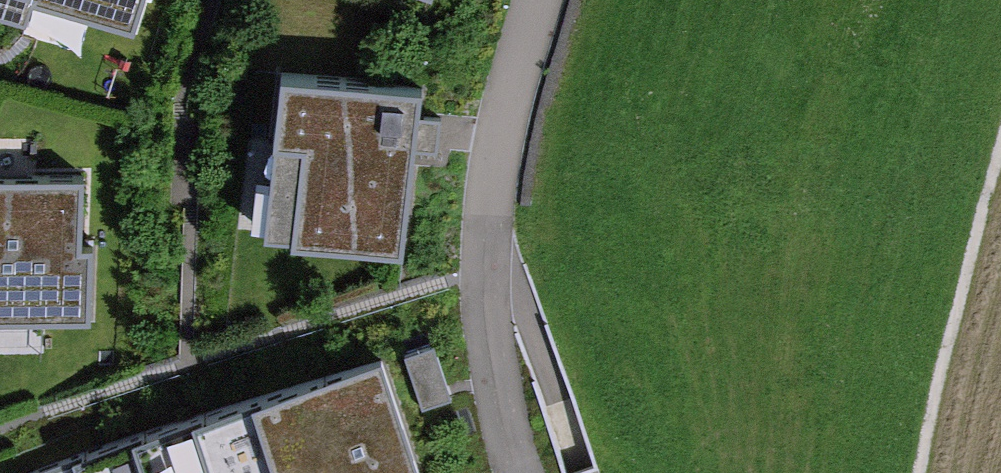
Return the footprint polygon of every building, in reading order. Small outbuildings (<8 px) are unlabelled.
[(22,32),(30,5),(131,36),(140,0),(0,0),(0,25),(22,32)] [(419,96),(281,76),(263,249),(403,266),(419,96)] [(82,178),(0,177),(0,323),(90,324),(91,248),(81,248),(82,178)] [(432,343),(401,353),(421,413),(451,402),(432,343)] [(383,362),(41,472),(418,472),(383,362)]
